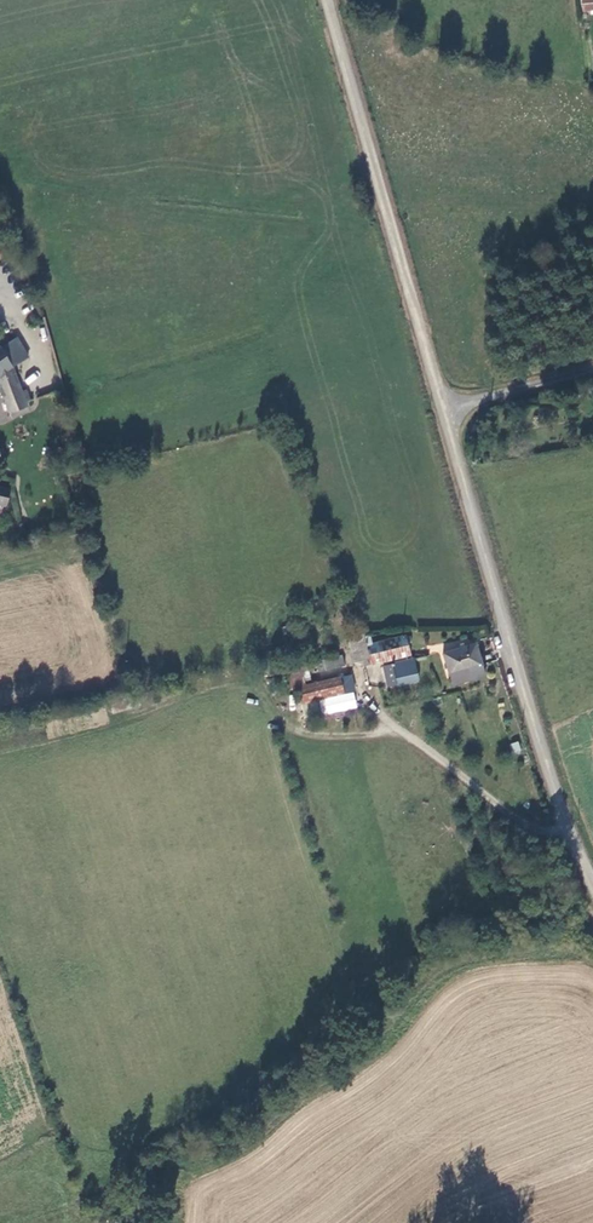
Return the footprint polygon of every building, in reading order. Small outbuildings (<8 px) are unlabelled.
[(580,10),(592,10),(592,0),(580,0),(580,10)] [(12,367),(0,351),(0,390),(2,395),(8,414),(27,408),(13,367),(12,367)] [(0,487),(0,505),(6,506),(10,489),(0,487)] [(429,632),(429,643),(441,642),(440,632),(429,632)] [(404,635),(364,645),(367,659),(362,661),(363,667),(409,655),(404,635)] [(362,636),(348,640),(354,663),(362,661),(367,659),(364,645),(362,636)] [(474,645),(442,653),(451,685),(482,676),(474,645)] [(341,668),(339,657),(316,663),(318,674),(341,668)] [(413,660),(387,665),(390,685),(417,680),(413,660)] [(310,681),(306,665),(299,666),(303,682),(310,681)] [(338,679),(297,688),(300,704),(342,695),(338,679)] [(129,697),(111,704),(114,713),(132,707),(129,697)] [(523,759),(518,742),(510,744),(515,761),(523,759)]
